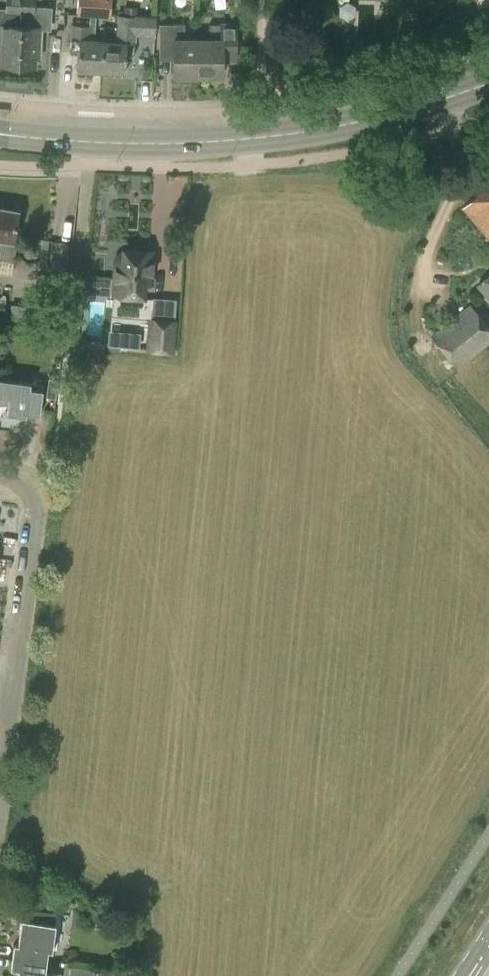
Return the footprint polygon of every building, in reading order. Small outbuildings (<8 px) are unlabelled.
[(19,0),(7,0),(7,9),(0,9),(0,66),(17,67),(19,0)] [(17,67),(35,68),(36,57),(40,57),(41,28),(48,29),(49,8),(34,7),(34,0),(19,0),(17,67)] [(95,16),(110,17),(111,0),(77,0),(76,15),(89,15),(95,16)] [(70,38),(94,39),(95,16),(89,15),(89,20),(76,19),(75,24),(71,23),(70,38)] [(115,41),(102,40),(101,40),(99,72),(124,73),(125,56),(133,57),(134,36),(154,37),(155,18),(117,15),(115,41)] [(173,75),(197,75),(196,41),(184,41),(184,22),(159,22),(159,48),(173,49),(173,75)] [(209,41),(196,41),(197,75),(221,76),(221,60),(235,60),(235,23),(209,23),(209,41)] [(101,40),(94,39),(70,38),(69,53),(77,53),(76,70),(99,72),(101,40)] [(462,207),(488,238),(488,184),(462,207)] [(12,264),(16,239),(12,238),(17,211),(0,208),(0,261),(12,264)] [(118,255),(116,257),(115,278),(86,277),(83,295),(114,297),(114,294),(142,296),(143,283),(150,283),(151,251),(124,250),(124,254),(118,255)] [(477,285),(482,292),(488,300),(488,275),(477,285)] [(148,349),(171,351),(175,301),(163,300),(161,321),(150,321),(148,349)] [(475,310),(470,304),(430,336),(456,368),(488,341),(488,328),(475,310)] [(141,348),(144,332),(112,328),(110,344),(141,348)] [(0,378),(0,404),(7,405),(6,414),(25,417),(25,414),(38,415),(43,384),(0,378)] [(45,397),(55,398),(57,379),(48,378),(45,397)] [(13,943),(11,957),(46,961),(47,950),(52,951),(56,914),(30,910),(29,920),(21,919),(17,944),(13,943)] [(45,971),(46,961),(11,957),(9,969),(17,970),(17,975),(52,975),(53,972),(45,971)]
